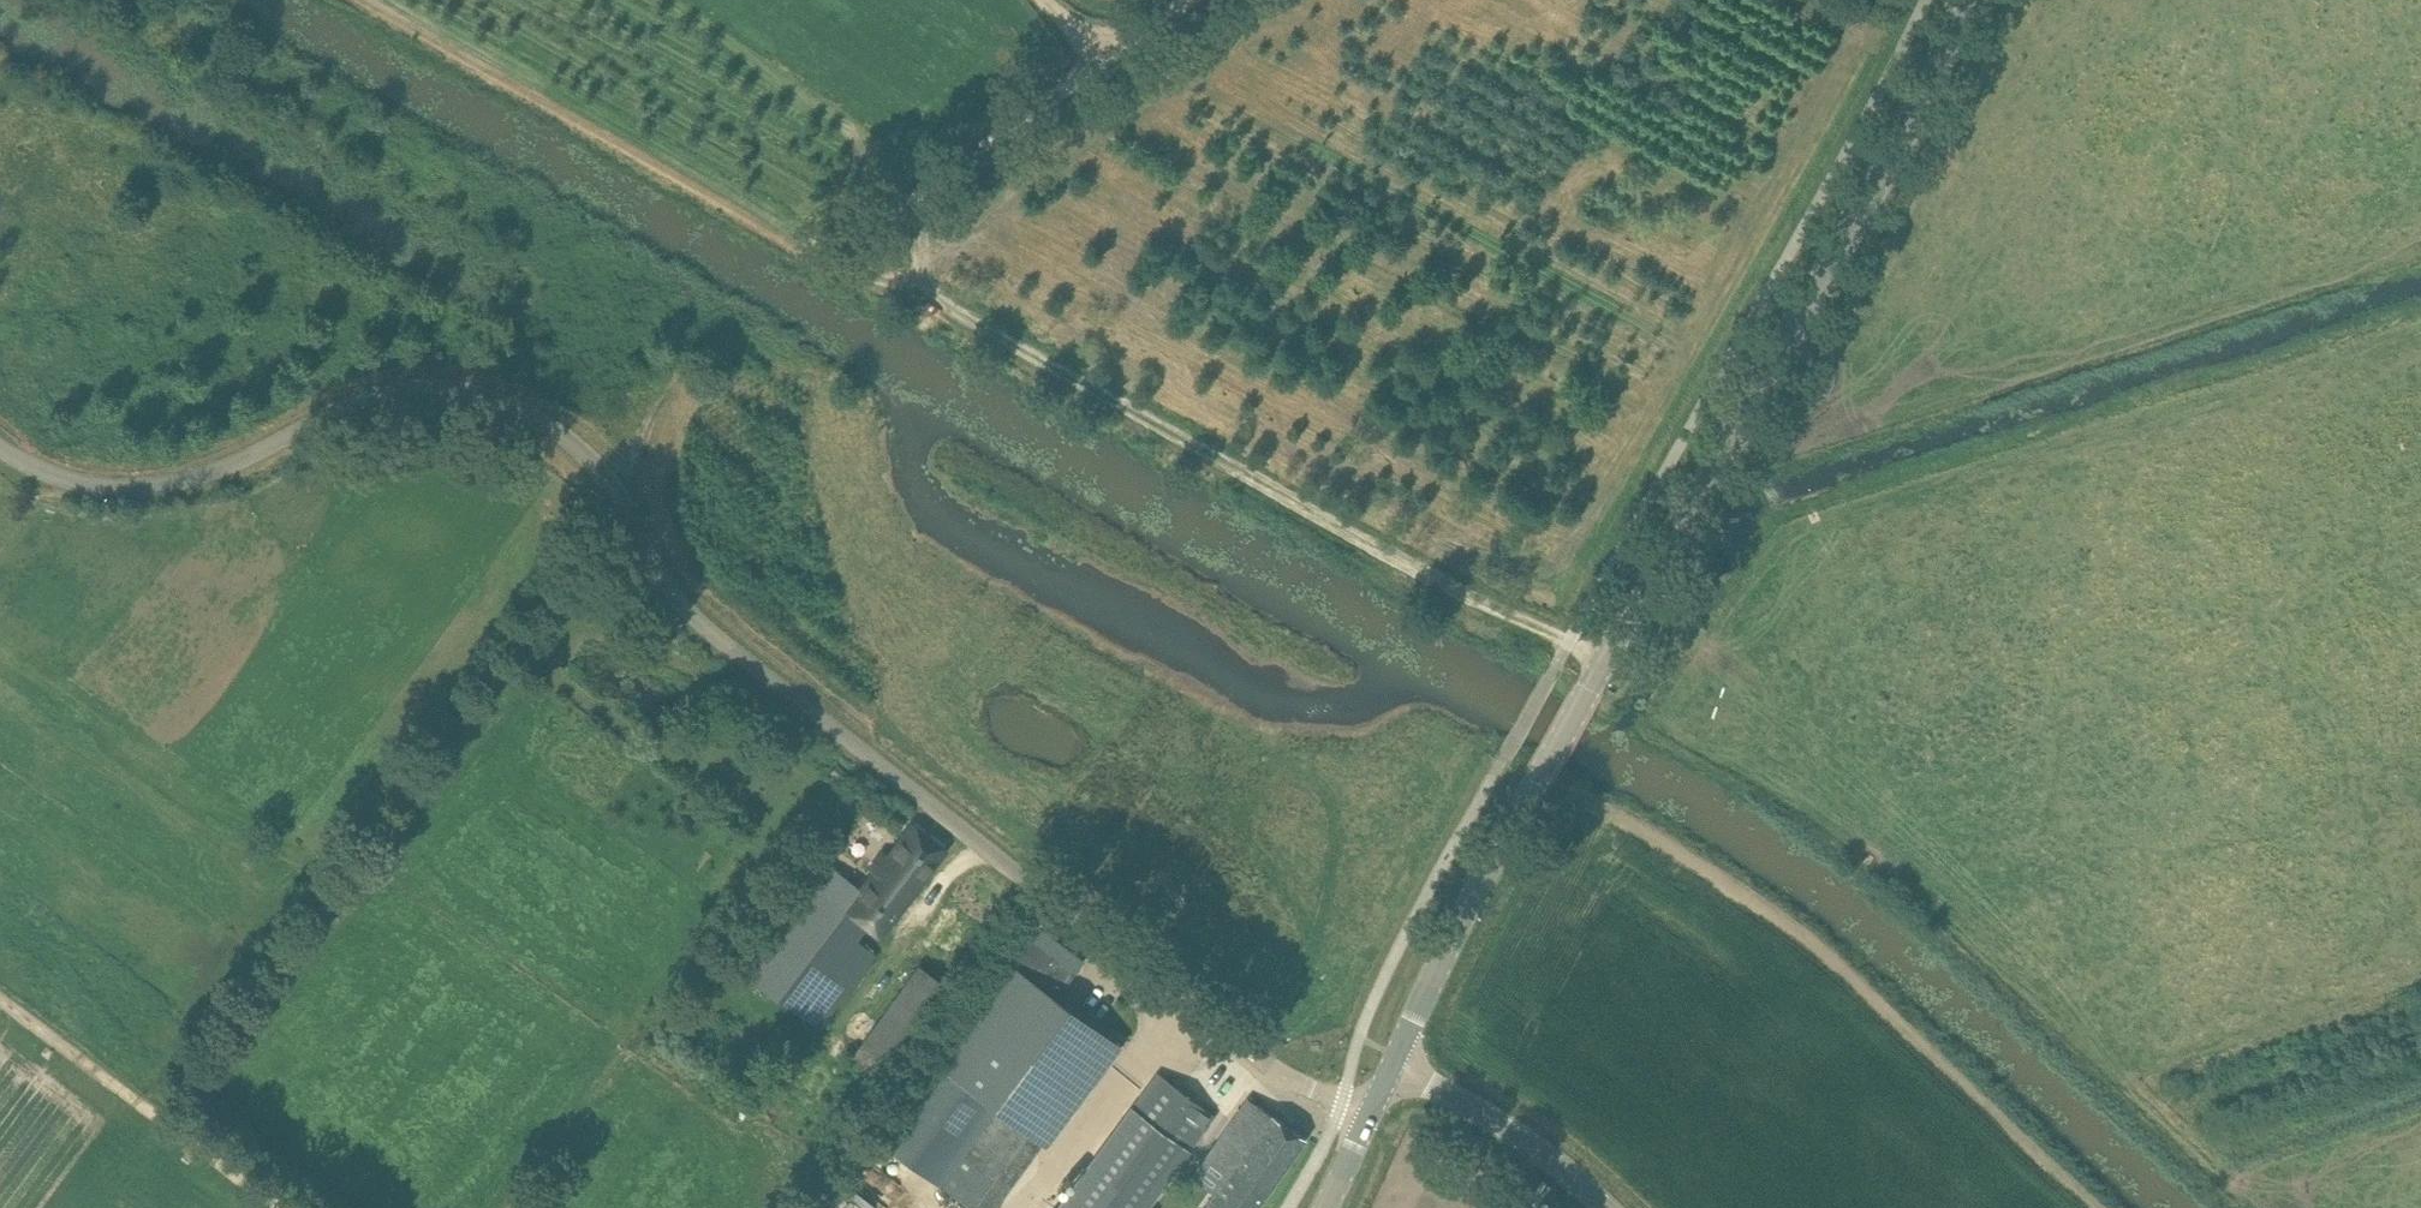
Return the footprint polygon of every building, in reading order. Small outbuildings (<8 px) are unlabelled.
[(862,888),(828,863),(744,972),(818,1029),(877,953),(855,937),(865,924),(879,934),(946,848),(912,822),(862,888)] [(1030,940),(1014,961),(1058,995),(1084,960),(1062,944),(1052,957),(1030,940)] [(884,1141),(972,1207),(988,1207),(1040,1140),(1044,1143),(1120,1043),(1015,964),(884,1141)] [(850,1060),(879,1082),(950,985),(919,965),(850,1060)] [(1216,1112),(1159,1071),(1058,1207),(1145,1207),(1216,1112)] [(1248,1098),(1207,1156),(1230,1172),(1203,1207),(1204,1207),(1255,1207),(1305,1137),(1248,1098)]
